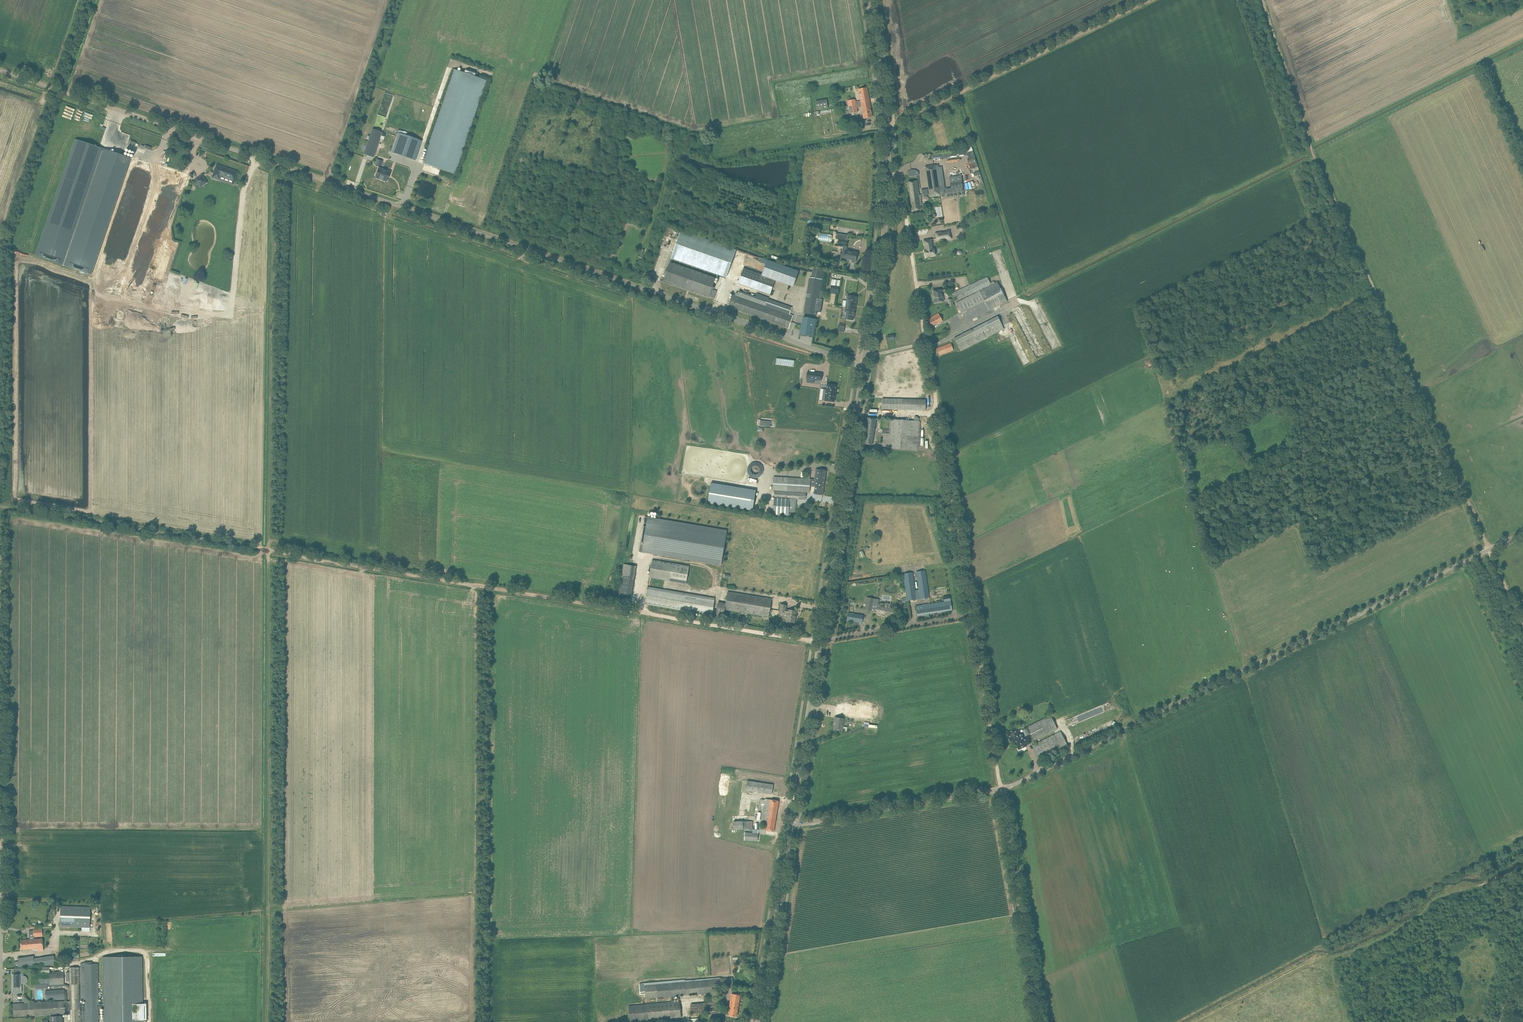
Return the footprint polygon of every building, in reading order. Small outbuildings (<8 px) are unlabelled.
[(455,69),(423,163),(454,174),(487,80),(477,77),(478,73),(466,69),(464,72),(455,69)] [(859,89),(861,103),(869,102),(867,88),(859,89)] [(816,101),(817,110),(828,108),(827,99),(816,101)] [(872,117),(869,102),(861,103),(864,118),(872,117)] [(857,111),(856,104),(848,105),(848,106),(845,107),(846,109),(849,109),(850,113),(857,111)] [(378,145),(382,132),(381,132),(372,129),(368,141),(378,145)] [(397,132),(390,152),(392,152),(392,153),(415,161),(422,141),(397,132)] [(35,255),(62,264),(97,161),(126,171),(131,158),(75,139),(35,255)] [(368,141),(364,154),(373,158),(378,145),(368,141)] [(187,177),(131,158),(91,274),(147,293),(187,177)] [(971,169),(978,167),(976,158),(969,159),(971,169)] [(126,171),(97,161),(62,264),(91,274),(126,171)] [(956,197),(955,193),(957,192),(958,196),(960,196),(959,192),(961,192),(962,196),(964,195),(964,190),(961,175),(950,177),(951,188),(945,189),(942,166),(938,167),(938,164),(925,166),(925,167),(929,197),(940,195),(940,194),(949,193),(950,198),(952,198),(951,193),(953,193),(953,197),(956,197)] [(218,165),(217,170),(215,169),(213,178),(220,180),(221,176),(234,181),(237,172),(228,169),(228,170),(223,168),(223,167),(218,165)] [(390,172),(378,168),(377,173),(376,173),(375,175),(375,176),(375,177),(387,181),(390,172)] [(195,180),(198,184),(200,187),(207,182),(205,179),(202,175),(195,180)] [(921,195),(919,195),(917,181),(908,182),(912,211),(921,209),(919,199),(922,199),(921,195)] [(736,249),(681,230),(671,258),(726,277),(736,249)] [(937,240),(936,233),(935,233),(937,240),(946,239),(947,239),(951,239),(951,235),(950,235),(950,232),(950,230),(946,231),(946,232),(941,232),(942,239),(937,240)] [(836,239),(839,239),(838,246),(846,247),(848,235),(837,233),(836,239)] [(925,257),(935,255),(934,249),(933,249),(931,239),(923,240),(924,245),(925,250),(924,250),(925,257)] [(844,259),(851,260),(856,261),(857,253),(853,252),(853,251),(854,251),(846,249),(844,259)] [(767,260),(762,275),(775,279),(775,280),(793,286),(798,271),(767,260)] [(709,298),(709,296),(714,298),(717,291),(713,290),(714,287),(713,287),(716,278),(670,262),(663,282),(709,298)] [(743,268),(738,283),(770,294),(775,280),(775,279),(762,275),(743,268)] [(809,284),(803,316),(816,318),(816,316),(817,308),(820,286),(821,279),(810,277),(809,284)] [(953,293),(956,301),(991,285),(987,277),(953,293)] [(1007,301),(1006,300),(997,282),(995,283),(994,281),(990,283),(991,285),(957,303),(966,322),(1007,301)] [(933,297),(934,303),(944,301),(942,301),(941,294),(942,294),(942,290),(933,291),(934,297),(933,297)] [(778,308),(767,304),(769,297),(757,293),(755,296),(739,291),(738,293),(736,292),(735,295),(732,294),(728,307),(789,328),(793,316),(783,313),(785,308),(780,306),(778,310),(777,310),(778,308)] [(845,307),(855,308),(857,297),(847,295),(845,307)] [(855,308),(845,307),(845,311),(846,312),(845,319),(853,320),(855,308)] [(939,314),(931,318),(926,320),(930,327),(943,321),(939,314)] [(954,338),(960,351),(1004,329),(998,316),(954,338)] [(803,317),(800,334),(813,336),(815,319),(803,317)] [(951,343),(937,348),(939,356),(953,350),(951,343)] [(776,364),(794,366),(795,360),(777,357),(776,364)] [(806,378),(821,381),(822,373),(807,371),(806,378)] [(825,401),(834,402),(836,385),(827,384),(826,389),(823,389),(822,400),(825,401)] [(882,399),(882,409),(926,410),(926,399),(882,399)] [(868,418),(864,444),(872,445),(876,419),(868,418)] [(882,448),(884,448),(918,450),(919,421),(890,419),(889,433),(883,433),(882,448)] [(765,465),(751,461),(747,474),(760,478),(765,465)] [(773,477),(773,490),(809,492),(810,486),(815,487),(814,494),(822,495),(826,470),(816,469),(814,480),(810,479),(773,477)] [(711,483),(707,503),(752,510),(752,506),(750,506),(751,502),(748,501),(750,489),(711,483)] [(806,493),(775,491),(773,514),(789,515),(789,512),(795,512),(797,499),(806,499),(806,494),(806,493)] [(726,530),(645,517),(639,552),(721,565),(726,530)] [(670,581),(686,583),(689,566),(652,560),(649,577),(670,581)] [(636,566),(624,564),(619,594),(631,596),(636,566)] [(929,597),(926,579),(925,571),(916,572),(920,599),(929,597)] [(903,574),(904,579),(907,601),(916,599),(912,573),(903,574)] [(645,604),(712,615),(715,598),(714,598),(715,598),(714,597),(713,598),(648,587),(645,604)] [(728,592),(726,603),(718,602),(716,616),(724,617),(725,610),(769,617),(772,599),(728,592)] [(952,610),(951,606),(950,595),(943,596),(944,602),(915,606),(916,615),(952,610)] [(872,608),(875,609),(875,605),(877,605),(878,600),(867,598),(865,610),(872,611),(872,608)] [(786,621),(790,622),(795,623),(796,611),(786,609),(786,605),(781,604),(780,612),(787,613),(786,621)] [(885,606),(877,605),(875,605),(875,609),(877,609),(876,613),(893,616),(894,609),(885,608),(885,606)] [(847,620),(862,623),(863,615),(848,613),(847,620)] [(1035,740),(1057,729),(1050,716),(1024,729),(1027,736),(1031,734),(1035,740)] [(833,729),(838,730),(843,730),(844,719),(835,717),(833,729)] [(1014,740),(1019,750),(1027,746),(1027,745),(1032,742),(1028,736),(1024,738),(1019,730),(1017,731),(1015,728),(1006,732),(1011,741),(1014,740)] [(1032,745),(1037,756),(1040,760),(1068,746),(1060,732),(1032,745)] [(773,785),(768,784),(748,781),(746,791),(772,794),(773,785)] [(766,830),(769,830),(774,831),(779,801),(765,798),(765,799),(763,799),(762,805),(764,805),(761,822),(767,823),(766,830)] [(749,821),(734,821),(733,824),(734,830),(752,829),(752,821),(749,821)] [(745,840),(752,841),(757,841),(758,833),(759,824),(756,823),(755,829),(753,829),(752,833),(745,832),(745,840)] [(60,927),(82,927),(82,931),(90,931),(90,907),(61,906),(60,927)] [(38,948),(38,951),(43,950),(42,939),(34,939),(30,940),(20,940),(21,949),(38,948)] [(34,959),(33,956),(18,959),(18,967),(42,963),(42,965),(55,963),(54,955),(34,959)] [(103,1021),(143,1021),(143,1020),(146,1020),(146,1004),(142,1004),(142,956),(103,957),(103,1004),(103,1008),(103,1021)] [(98,1004),(98,963),(84,964),(84,966),(80,966),(80,987),(80,1000),(85,1000),(85,1006),(80,1006),(80,1021),(98,1021),(98,1008),(103,1008),(103,1004),(98,1004)] [(80,996),(79,967),(69,967),(70,986),(70,988),(70,1001),(67,1001),(66,991),(64,991),(64,990),(45,991),(46,1000),(64,999),(64,1001),(18,1004),(13,1004),(13,1016),(18,1016),(65,1014),(70,1014),(70,1021),(80,1021),(80,1006),(80,996)] [(36,974),(32,974),(33,984),(32,984),(35,984),(47,984),(50,984),(50,985),(64,984),(64,971),(50,971),(50,967),(36,967),(36,974)] [(12,973),(12,993),(14,993),(14,994),(20,994),(20,993),(21,993),(22,993),(21,984),(21,976),(24,976),(24,969),(13,969),(14,974),(12,974),(12,973)] [(732,977),(645,985),(646,998),(722,992),(722,986),(733,985),(732,977)] [(729,1007),(730,1007),(729,1015),(737,1017),(740,995),(732,993),(729,1007)] [(707,999),(708,1006),(723,1005),(722,998),(707,999)] [(693,1016),(701,1015),(707,1014),(706,999),(701,999),(701,1003),(691,1004),(691,1013),(693,1013),(693,1016)] [(646,1004),(628,1006),(630,1021),(681,1017),(680,1001),(646,1004)]
